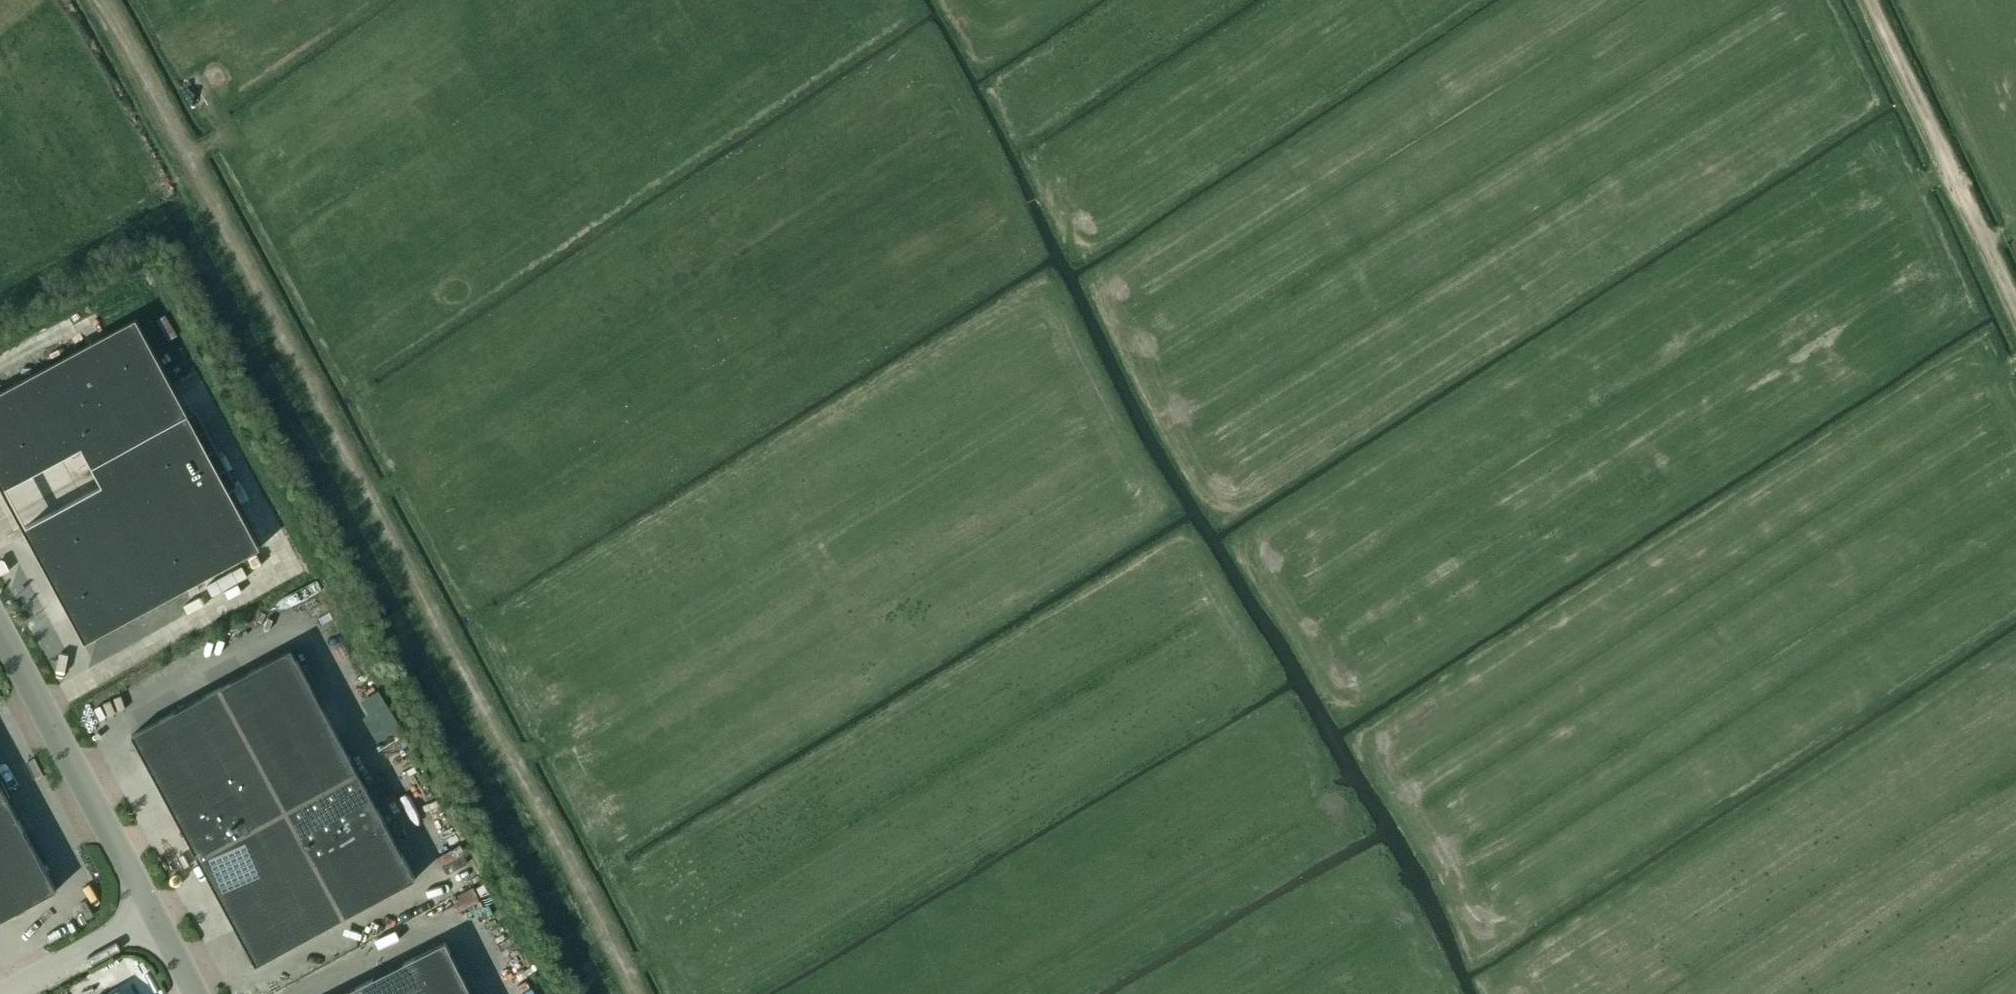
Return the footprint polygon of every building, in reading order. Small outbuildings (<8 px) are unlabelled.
[(137,319),(0,392),(0,476),(6,488),(82,447),(103,485),(27,526),(86,636),(83,638),(85,642),(260,548),(137,319)] [(292,648),(133,734),(257,964),(416,878),(292,648)] [(379,737),(404,723),(382,684),(364,694),(371,708),(365,711),(379,737)] [(0,784),(0,920),(57,889),(0,784)] [(342,993),(472,993),(446,941),(342,993)]
